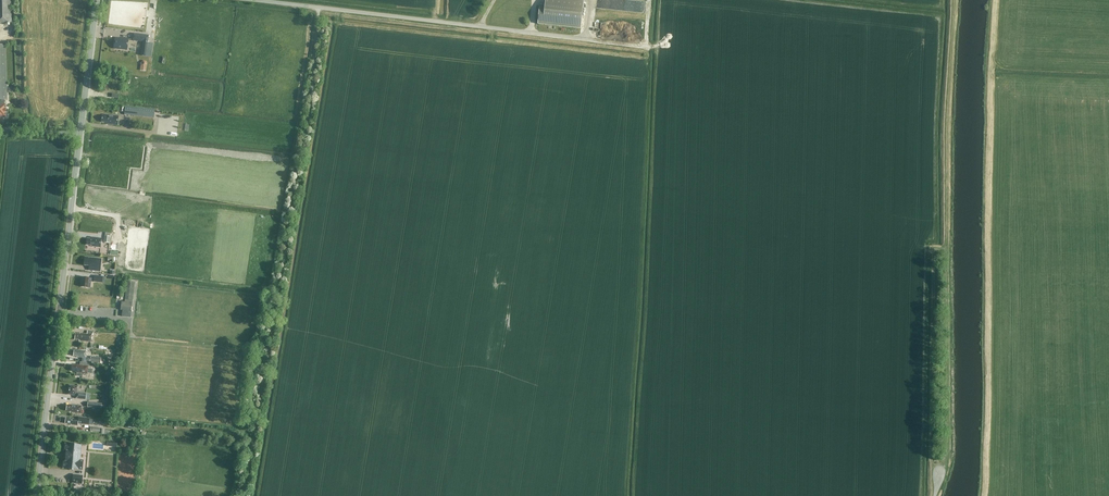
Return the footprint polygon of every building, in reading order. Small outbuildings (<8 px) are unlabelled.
[(11,0),(0,0),(0,23),(12,23),(11,0)] [(581,28),(584,1),(571,0),(546,0),(545,8),(540,8),(538,24),(581,28)] [(639,4),(639,11),(646,11),(645,0),(634,1),(634,5),(639,4)] [(149,36),(134,33),(133,40),(142,42),(141,52),(141,55),(152,57),(152,54),(153,43),(148,42),(149,36)] [(114,48),(127,50),(129,39),(123,38),(123,39),(115,38),(114,48)] [(143,113),(153,114),(153,109),(125,106),(124,115),(143,117),(143,113)] [(119,116),(104,114),(104,116),(102,116),(102,122),(108,122),(108,124),(118,125),(119,116)] [(102,239),(91,237),(91,239),(87,239),(87,245),(92,245),(92,246),(100,247),(102,239)] [(91,271),(100,272),(102,258),(85,257),(84,265),(92,266),(91,271)] [(81,287),(90,288),(92,278),(82,277),(81,287)] [(133,300),(135,282),(127,281),(125,299),(133,300)] [(131,311),(133,300),(125,299),(125,302),(121,301),(120,309),(131,311)] [(98,340),(99,333),(92,332),(91,335),(80,334),(80,335),(75,334),(75,340),(81,340),(80,341),(91,343),(91,339),(98,340)] [(83,373),(87,374),(88,366),(91,367),(92,363),(83,362),(83,366),(77,365),(77,366),(72,366),(72,371),(78,371),(77,376),(82,377),(83,373)] [(89,399),(90,394),(77,392),(78,387),(69,386),(68,394),(76,395),(76,399),(86,400),(86,398),(89,399)] [(111,395),(103,394),(102,403),(110,404),(111,395)] [(72,412),(81,413),(82,406),(71,405),(71,406),(67,405),(66,411),(72,411),(72,412)] [(81,445),(65,443),(64,451),(66,451),(66,454),(65,454),(64,457),(66,458),(65,460),(63,460),(63,468),(70,469),(70,470),(73,470),(73,469),(82,470),(83,460),(80,460),(81,445)] [(72,483),(82,484),(83,475),(73,474),(72,483)]
